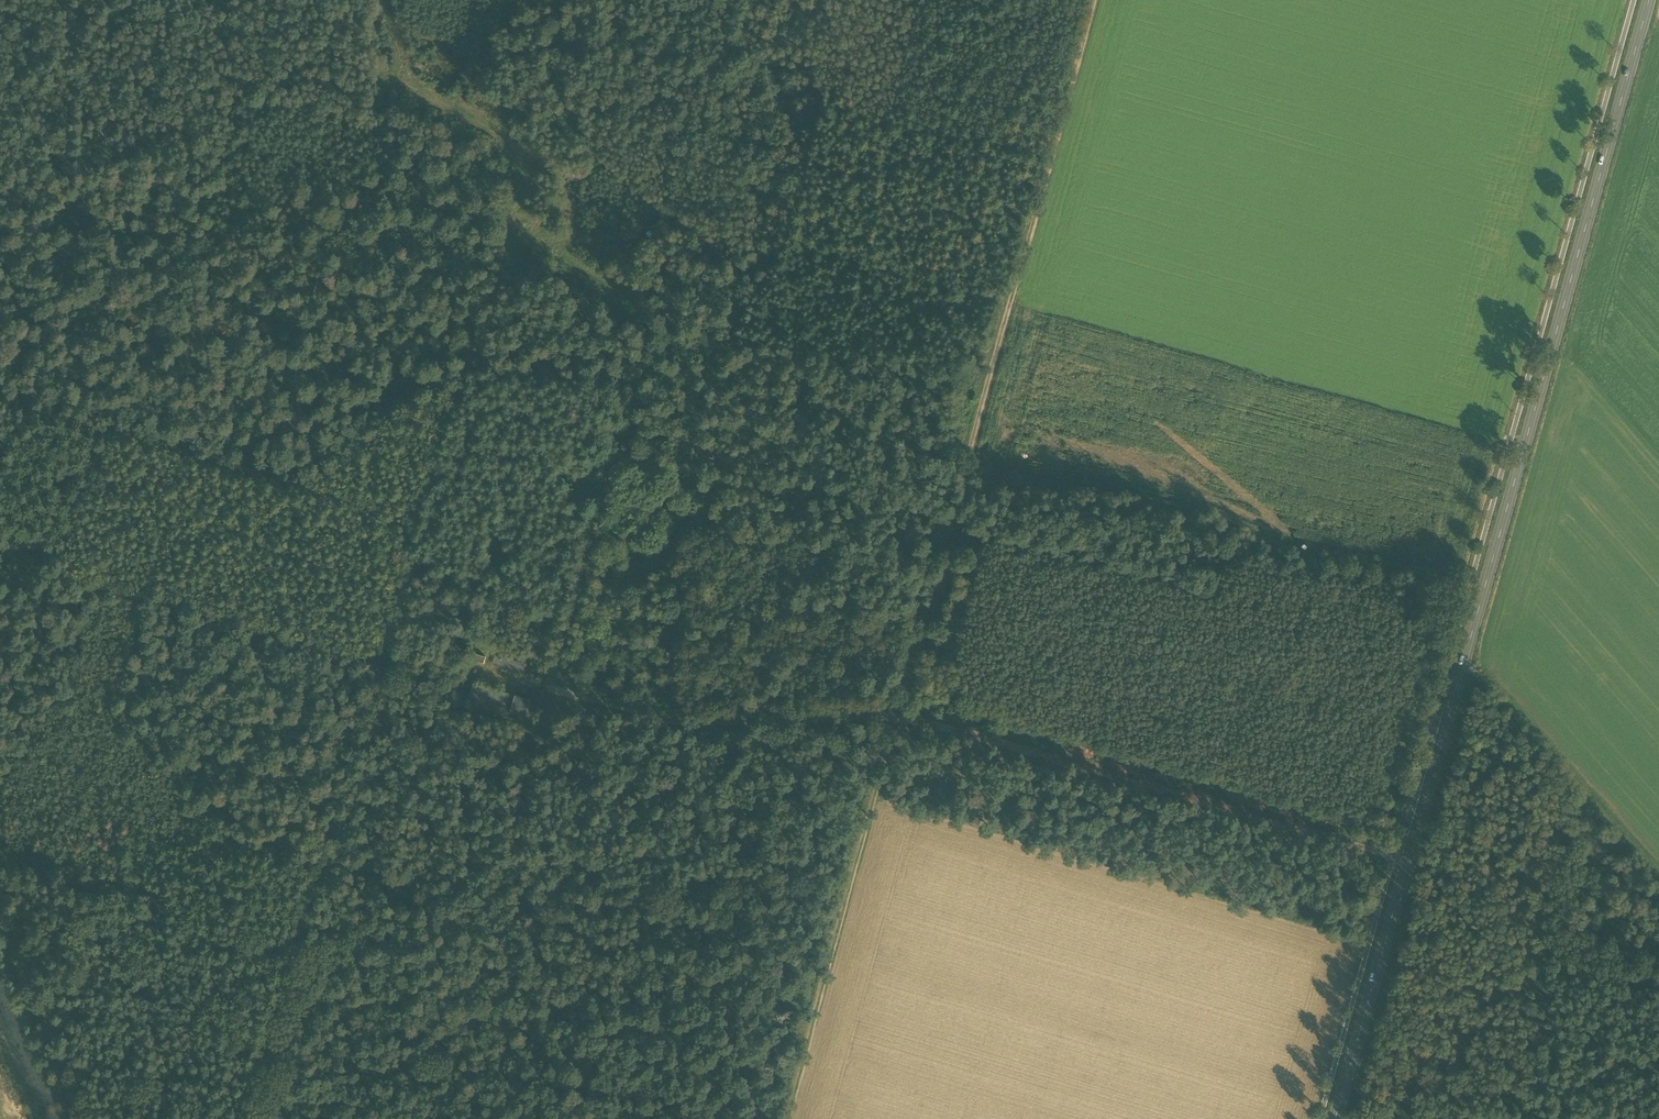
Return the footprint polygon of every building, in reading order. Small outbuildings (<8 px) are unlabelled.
[(468,700),(524,716),(530,695),(474,678),(468,700)] [(864,739),(880,743),(882,734),(866,730),(864,739)]
